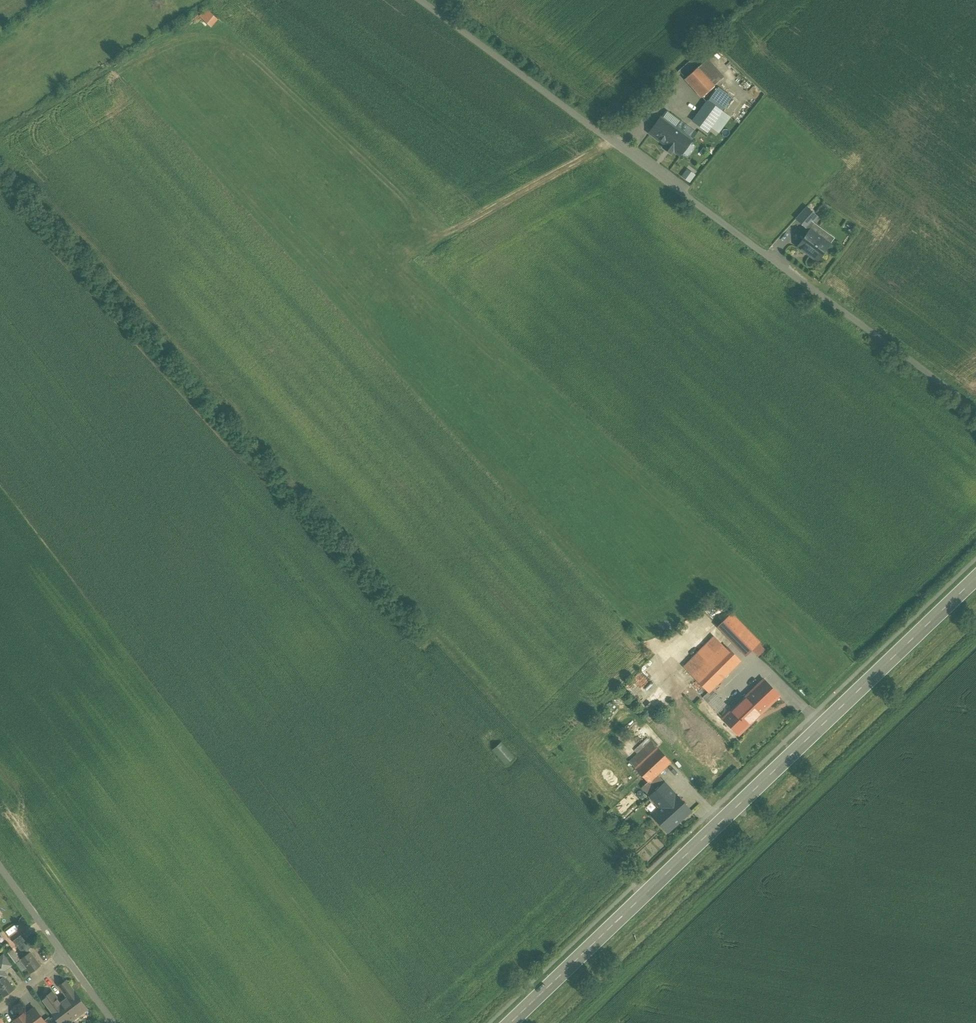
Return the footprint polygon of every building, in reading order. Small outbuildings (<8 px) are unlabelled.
[(208,7),(200,15),(213,27),(221,19),(208,7)] [(705,51),(682,73),(700,92),(723,70),(705,51)] [(734,91),(719,80),(688,122),(704,133),(734,91)] [(664,108),(648,129),(679,151),(695,130),(664,108)] [(683,178),(693,182),(697,173),(688,168),(683,178)] [(816,209),(805,199),(794,211),(805,221),(816,209)] [(828,211),(832,207),(826,202),(822,207),(828,211)] [(809,224),(796,242),(816,256),(829,237),(809,224)] [(759,642),(731,613),(717,627),(745,655),(759,642)] [(731,653),(715,637),(684,668),(708,692),(711,689),(740,660),(732,652),(731,653)] [(764,650),(759,644),(752,650),(758,656),(764,650)] [(763,680),(732,710),(726,704),(717,713),(738,735),(779,696),(763,680)] [(726,704),(711,689),(708,692),(703,697),(718,712),(717,712),(717,713),(726,704)] [(671,762),(652,741),(633,758),(629,762),(648,782),(648,783),(657,775),(671,762)] [(514,757),(501,742),(492,750),(506,765),(514,757)] [(657,775),(648,783),(648,782),(642,787),(650,796),(665,782),(664,782),(657,775)] [(691,812),(665,782),(650,796),(660,808),(653,814),(652,813),(651,814),(668,832),(683,818),(683,819),(691,812)] [(23,933),(13,941),(25,956),(30,952),(31,953),(29,949),(33,946),(23,933)] [(31,953),(30,952),(25,956),(20,959),(13,949),(8,953),(22,971),(26,968),(30,973),(40,966),(31,953)] [(0,956),(0,979),(4,976),(6,978),(8,976),(4,971),(12,965),(3,954),(0,956)] [(4,976),(0,979),(0,991),(4,997),(14,989),(6,978),(4,976)] [(78,998),(66,982),(59,987),(60,987),(68,997),(70,996),(74,1001),(78,998)] [(61,1003),(52,992),(42,999),(59,1021),(66,1015),(70,1020),(82,1012),(74,1001),(70,996),(68,997),(61,1003)] [(26,1014),(25,1013),(14,1021),(16,1022),(46,1022),(44,1021),(34,1008),(26,1014)]
